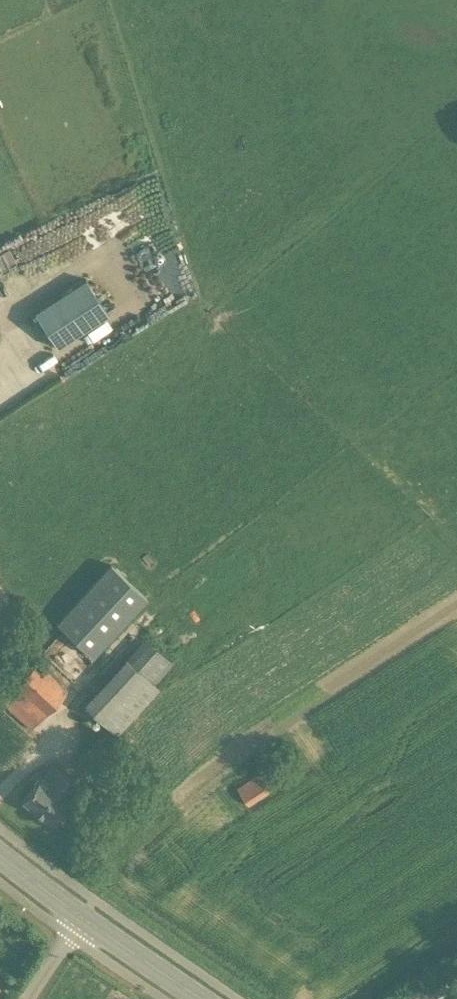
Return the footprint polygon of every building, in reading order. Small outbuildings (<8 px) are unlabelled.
[(13,278),(35,270),(27,247),(4,256),(13,278)] [(34,312),(57,346),(107,313),(84,279),(34,312)] [(143,595),(109,565),(56,625),(90,655),(143,595)] [(144,637),(125,658),(124,658),(82,705),(115,736),(158,689),(154,685),(172,664),(144,637)] [(36,661),(23,675),(1,700),(31,728),(67,689),(36,661)] [(286,778),(275,762),(237,787),(248,803),(286,778)] [(53,766),(44,778),(41,776),(21,801),(51,824),(71,799),(70,798),(79,787),(53,766)]
